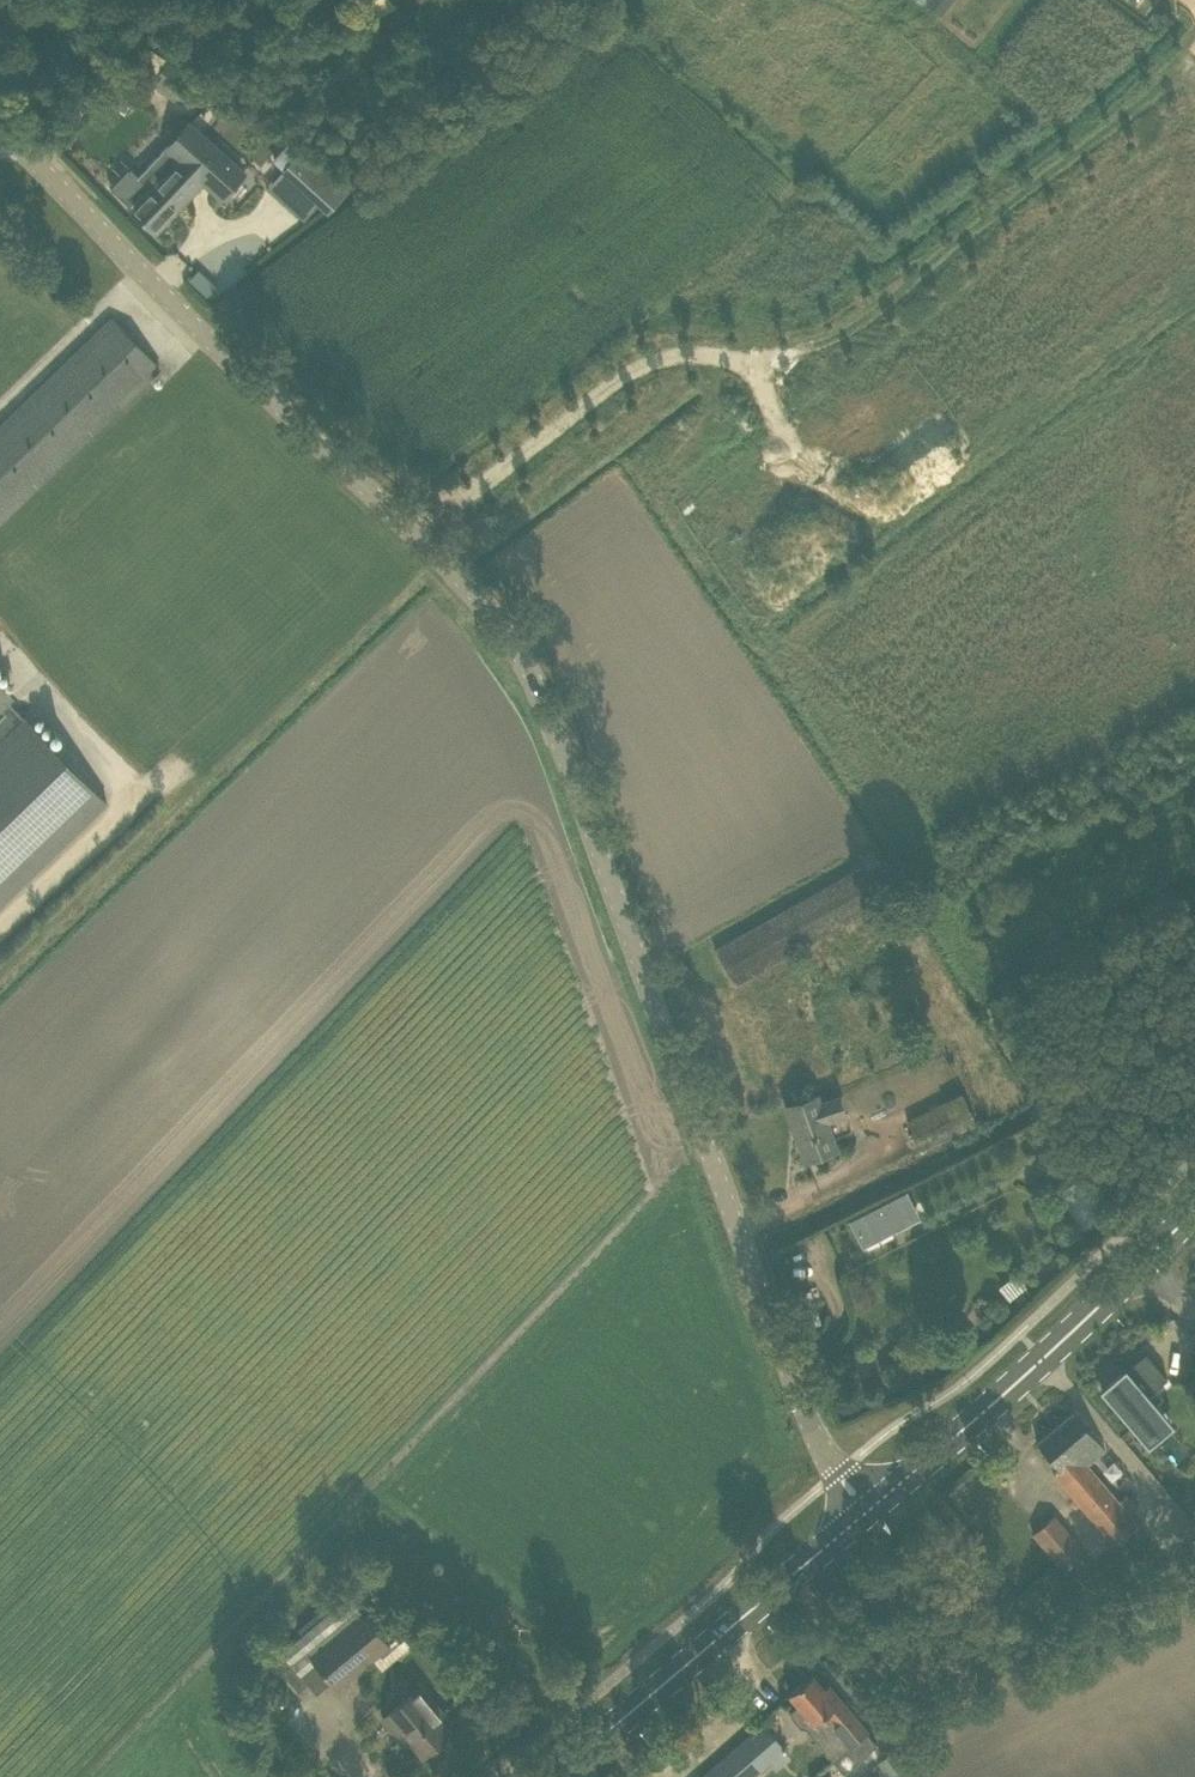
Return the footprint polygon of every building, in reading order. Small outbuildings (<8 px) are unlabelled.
[(377,15),(395,5),(392,0),(369,0),(377,15)] [(928,2),(943,13),(953,0),(929,0),(928,2)] [(195,84),(165,64),(157,76),(187,96),(195,84)] [(155,231),(195,189),(205,179),(223,196),(245,172),(192,123),(140,176),(152,187),(131,207),(155,231)] [(300,215),(316,200),(326,211),(344,194),(302,150),(268,182),(300,215)] [(0,427),(0,520),(159,367),(112,319),(0,427)] [(7,700),(8,699),(0,691),(0,707),(7,700)] [(7,700),(0,707),(0,709),(4,714),(0,718),(0,903),(106,802),(23,717),(7,700)] [(880,902),(860,867),(715,949),(735,984),(880,902)] [(976,1121),(963,1093),(908,1120),(922,1148),(976,1121)] [(805,1159),(827,1151),(833,1149),(821,1119),(840,1112),(834,1095),(815,1102),(813,1097),(786,1106),(795,1130),(798,1129),(801,1138),(798,1139),(805,1159)] [(860,1235),(864,1244),(891,1231),(886,1221),(860,1235)] [(1127,1368),(1125,1366),(1100,1388),(1148,1444),(1174,1423),(1149,1393),(1167,1377),(1146,1352),(1127,1368)] [(1128,1493),(1127,1494),(1119,1500),(1088,1463),(1106,1448),(1074,1410),(1037,1441),(1059,1468),(1054,1473),(1114,1544),(1138,1523),(1128,1511),(1137,1503),(1128,1493)] [(1054,1514),(1039,1527),(1033,1532),(1058,1562),(1079,1544),(1054,1514)] [(302,1675),(315,1663),(320,1670),(337,1690),(391,1644),(363,1611),(362,1611),(348,1594),(281,1650),(302,1675)] [(849,1640),(836,1651),(844,1661),(857,1650),(849,1640)] [(812,1673),(789,1692),(799,1704),(792,1709),(791,1716),(801,1726),(805,1727),(842,1771),(877,1742),(828,1684),(824,1688),(812,1673)] [(405,1731),(424,1753),(450,1731),(438,1718),(443,1713),(419,1684),(380,1717),(397,1738),(405,1731)] [(786,1748),(764,1721),(701,1776),(752,1776),(786,1748)]
